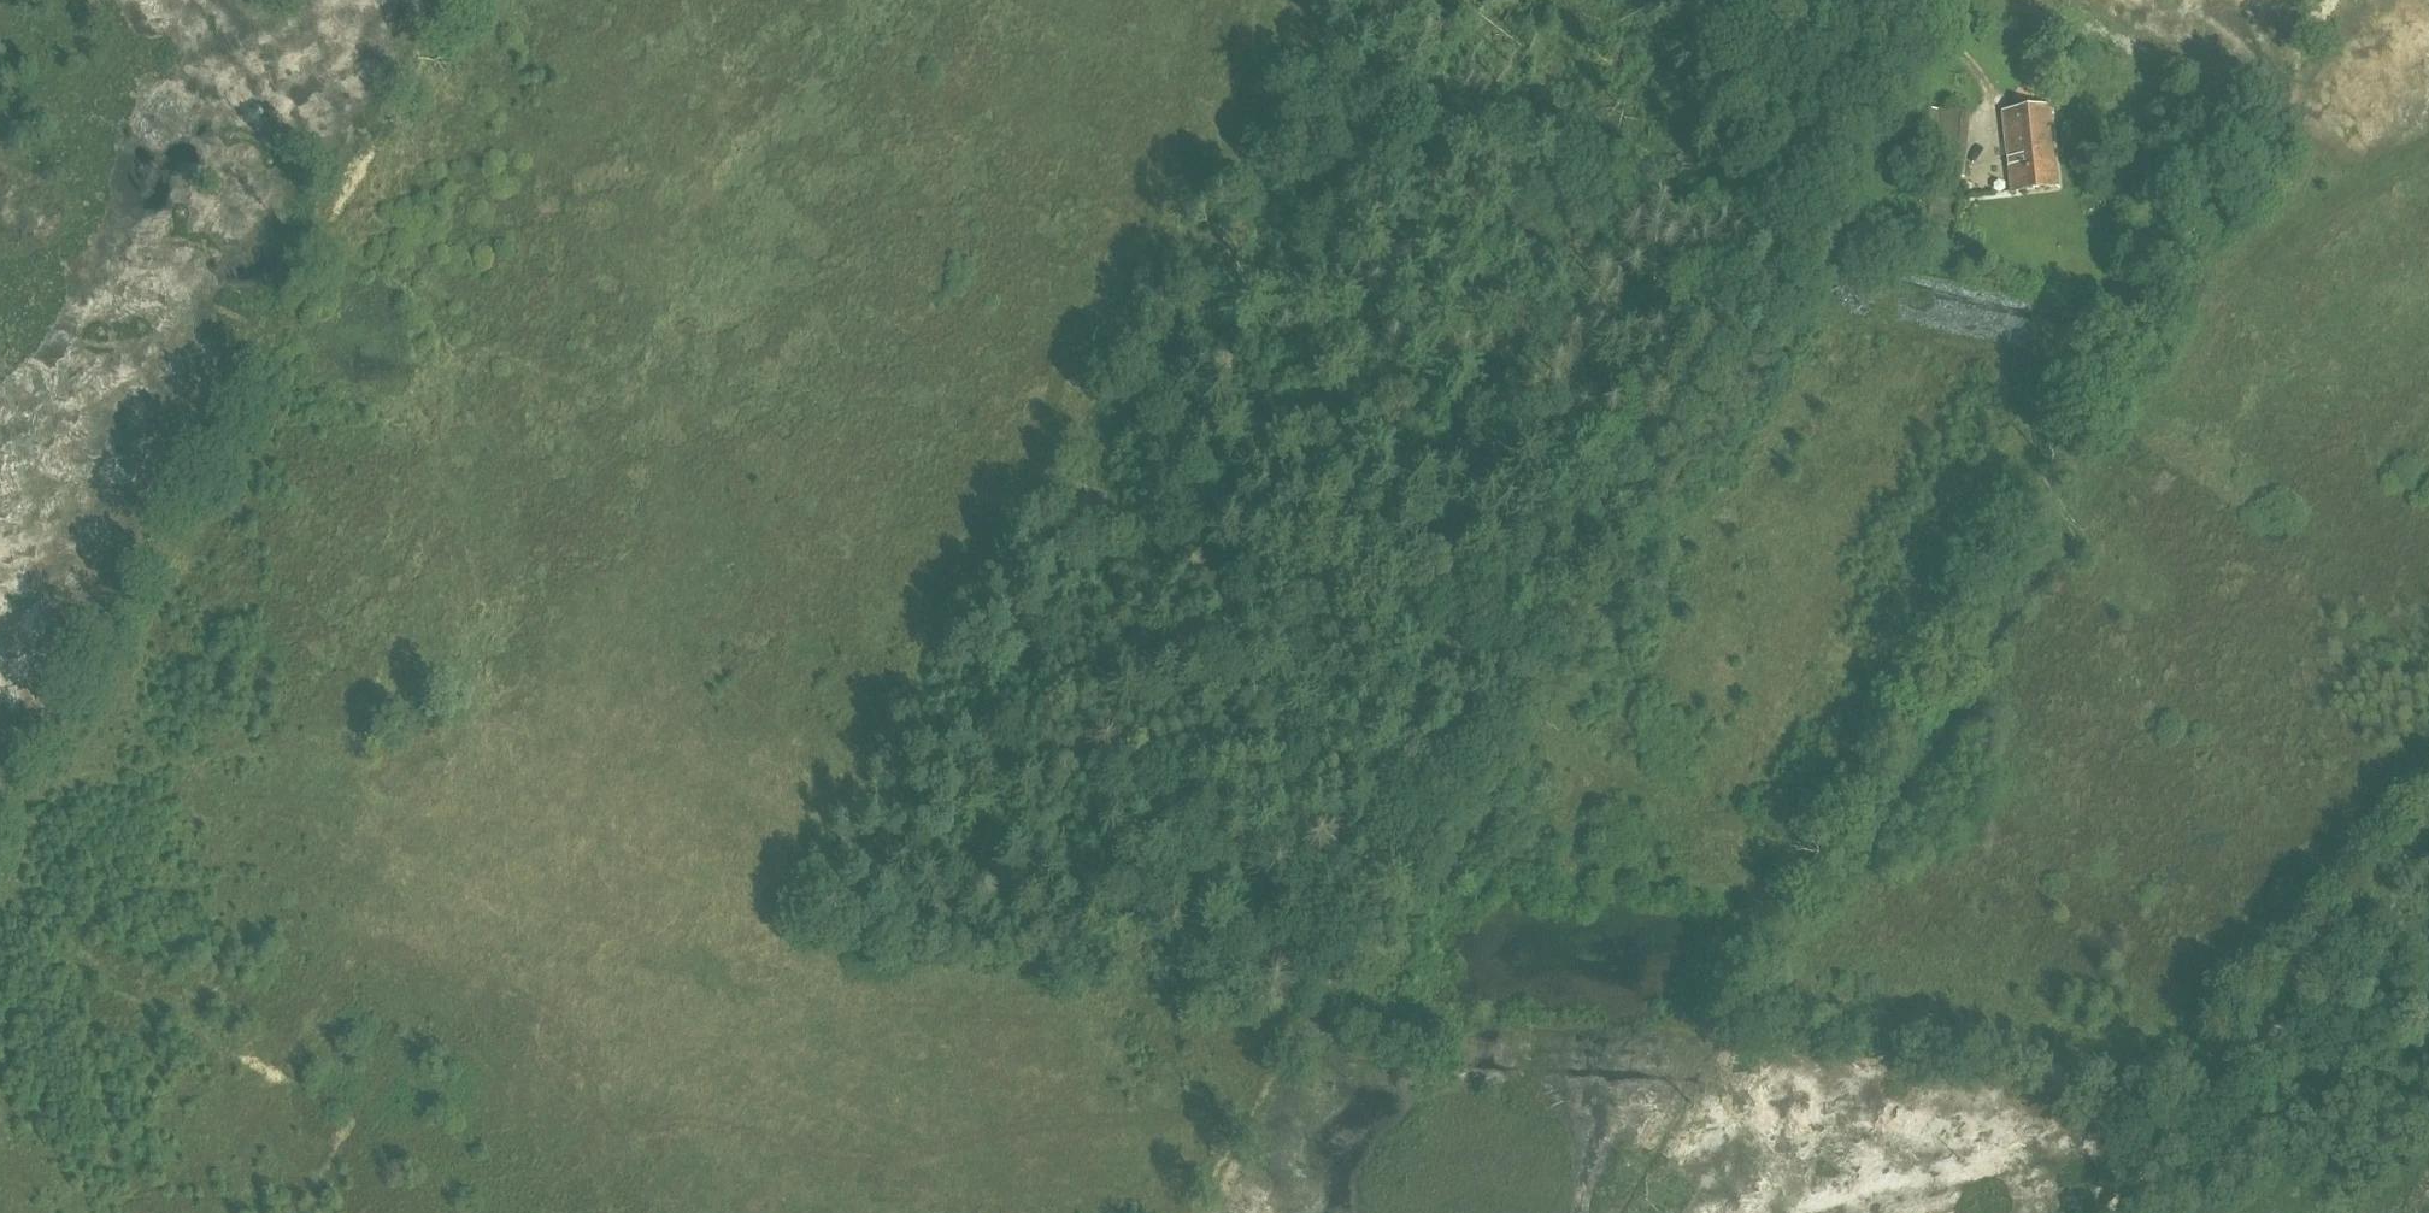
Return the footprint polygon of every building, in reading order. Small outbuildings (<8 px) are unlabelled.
[(2012,191),(2058,186),(2049,105),(2004,110),(2012,191)] [(1909,155),(1936,159),(1934,175),(1965,177),(1971,112),(1941,110),(1914,107),(1909,155)]
